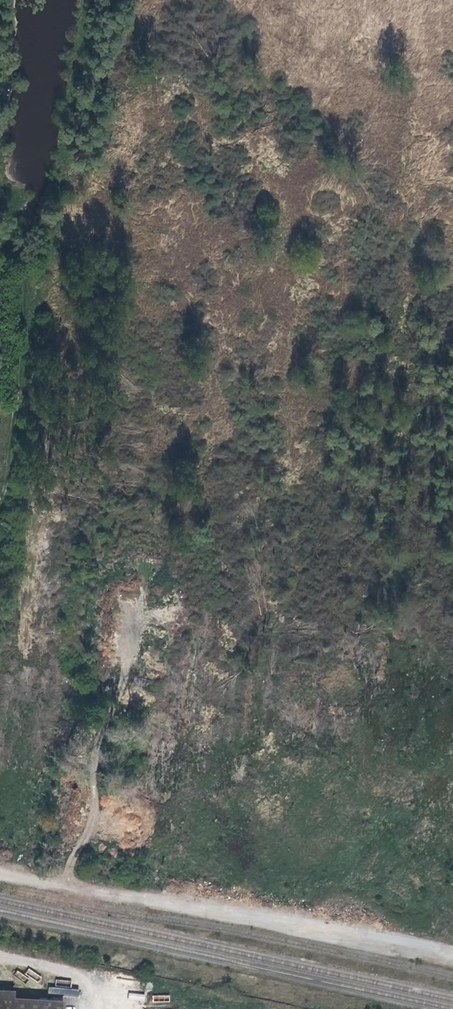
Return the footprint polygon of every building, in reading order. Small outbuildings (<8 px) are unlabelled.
[(49,986),(48,993),(78,997),(79,990),(49,986)] [(26,1001),(12,1000),(12,995),(0,994),(0,1008),(25,1008),(26,1001)]
